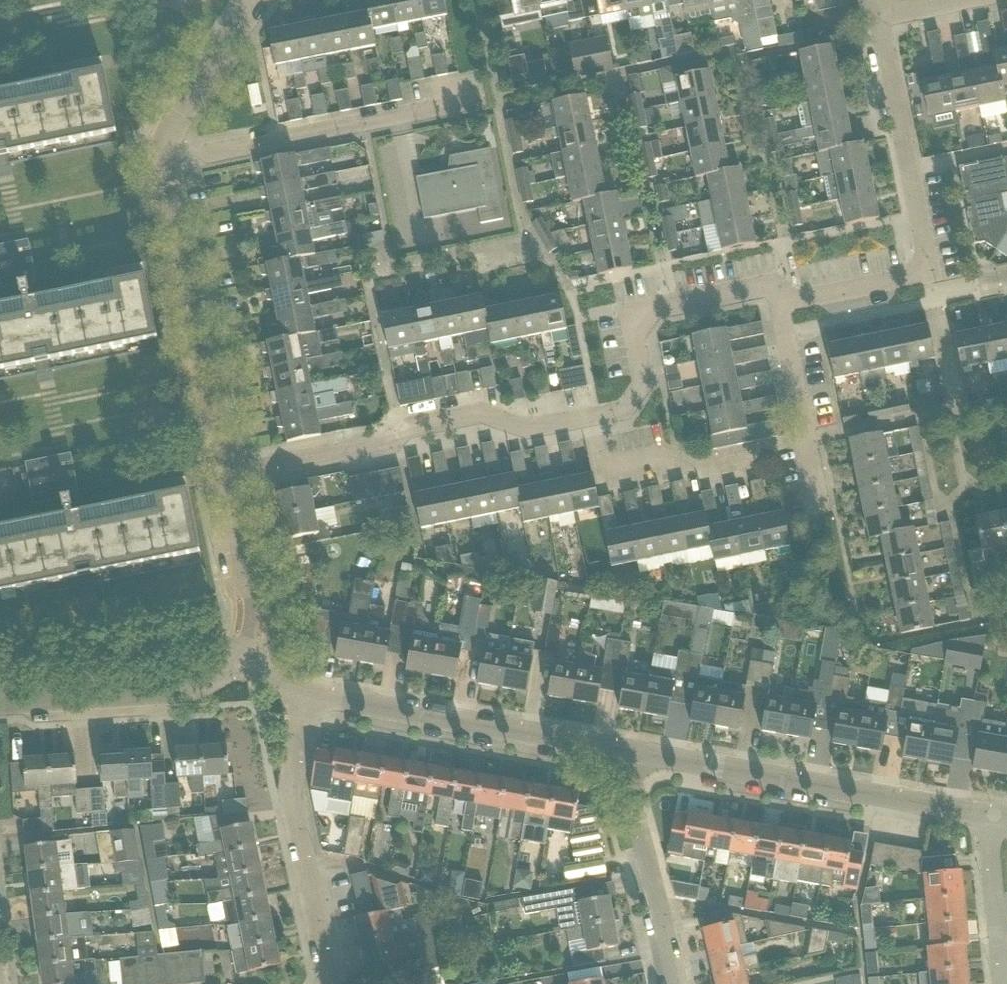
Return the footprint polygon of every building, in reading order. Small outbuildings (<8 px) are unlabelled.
[(392,0),(365,0),(367,13),(368,12),(372,30),(373,30),(397,25),(392,0)] [(418,0),(392,0),(397,25),(398,32),(408,30),(407,23),(422,20),(418,0)] [(422,20),(447,15),(444,0),(418,0),(422,20)] [(539,0),(511,0),(515,16),(541,10),(539,0)] [(581,0),(539,0),(541,10),(544,23),(568,18),(569,24),(585,21),(581,0)] [(626,10),(624,0),(597,0),(600,15),(626,10)] [(667,0),(624,0),(626,10),(627,10),(629,19),(653,15),(656,27),(662,26),(665,39),(658,40),(662,59),(678,56),(674,37),(675,37),(669,10),(667,0)] [(711,9),(712,9),(710,0),(683,0),(686,14),(711,9)] [(711,9),(714,22),(730,19),(740,25),(745,49),(746,48),(747,53),(763,49),(762,46),(761,39),(756,21),(752,0),(710,0),(712,9),(711,9)] [(368,12),(367,13),(343,17),(350,51),(376,46),(373,30),(372,30),(368,12)] [(343,17),(318,22),(325,56),(350,51),(343,17)] [(773,17),(756,21),(761,39),(762,46),(778,43),(773,17)] [(973,74),(979,106),(982,118),(1006,113),(1001,85),(1000,86),(997,69),(996,69),(993,54),(995,54),(995,53),(994,53),(994,50),(989,21),(977,23),(979,32),(978,32),(985,71),(973,73),(973,74)] [(318,22),(294,27),(300,61),(325,56),(318,22)] [(300,61),(294,27),(268,32),(275,66),(300,61)] [(929,116),(954,111),(948,79),(948,78),(939,31),(927,33),(934,72),(929,73),(929,71),(916,74),(921,95),(925,95),(929,116)] [(415,35),(417,50),(428,48),(425,33),(415,35)] [(691,34),(675,37),(674,37),(678,56),(695,53),(691,34)] [(954,111),(979,106),(973,74),(973,73),(966,35),(953,37),(957,58),(961,76),(948,78),(948,79),(954,111)] [(606,37),(589,41),(596,73),(613,69),(606,37)] [(390,40),(393,54),(403,53),(400,38),(390,40)] [(596,73),(589,41),(568,45),(575,77),(596,73)] [(804,77),(837,70),(832,45),(799,52),(804,77)] [(995,53),(995,54),(993,54),(996,69),(997,69),(1000,86),(1001,85),(1006,84),(1006,50),(995,53)] [(507,59),(511,77),(528,74),(524,55),(507,59)] [(367,61),(370,76),(380,74),(377,59),(367,61)] [(668,105),(670,105),(680,103),(714,96),(707,60),(660,70),(663,85),(664,85),(668,105)] [(752,73),(754,73),(764,71),(761,60),(750,62),(752,73)] [(343,66),(346,80),(356,78),(353,64),(343,66)] [(331,83),(328,69),(318,71),(321,85),(331,83)] [(809,102),(842,95),(837,70),(804,77),(809,102)] [(118,143),(104,71),(0,91),(0,167),(118,143)] [(754,73),(757,90),(767,88),(764,71),(754,73)] [(293,75),(296,90),(306,88),(303,73),(293,75)] [(269,80),(271,95),(282,93),(279,78),(269,80)] [(767,88),(757,90),(761,107),(771,105),(767,88)] [(630,95),(633,112),(643,110),(639,93),(630,95)] [(323,95),(311,97),(315,118),(327,115),(323,95)] [(552,102),(557,128),(591,121),(585,95),(552,102)] [(814,127),(847,120),(842,95),(809,102),(796,104),(802,129),(814,127)] [(682,114),(685,128),(719,121),(714,96),(680,103),(670,105),(672,116),(682,114)] [(643,110),(633,112),(636,129),(646,127),(643,110)] [(763,120),(767,137),(777,135),(776,134),(773,118),(763,120)] [(506,121),(510,137),(520,135),(516,119),(506,121)] [(819,153),(830,151),(830,150),(852,145),(847,120),(814,127),(802,129),(795,131),(776,134),(777,135),(778,144),(816,136),(819,153)] [(559,137),(562,152),(595,146),(591,121),(557,128),(552,129),(554,138),(559,137)] [(685,128),(690,152),(724,145),(719,121),(685,128)] [(520,135),(510,137),(513,154),(523,152),(520,135)] [(780,152),(778,144),(777,135),(767,137),(770,154),(780,152)] [(982,136),(967,138),(968,149),(983,146),(982,136)] [(640,145),(643,162),(653,160),(649,143),(640,145)] [(830,150),(830,151),(835,175),(868,168),(863,143),(852,145),(830,150)] [(696,178),(707,176),(707,175),(729,170),(724,145),(690,152),(696,178)] [(562,152),(567,177),(600,170),(595,146),(562,152)] [(263,173),(266,186),(299,179),(297,167),(313,164),(333,160),(330,148),(295,155),(294,154),(261,161),(261,162),(254,164),(256,173),(263,173)] [(417,178),(425,218),(478,209),(480,224),(502,220),(489,149),(454,155),(457,170),(417,178)] [(968,201),(1000,194),(1001,195),(1006,193),(1006,165),(1005,157),(958,167),(964,194),(966,193),(968,201)] [(779,161),(782,178),(792,176),(789,159),(779,161)] [(653,160),(643,162),(646,179),(656,177),(653,160)] [(516,170),(520,187),(530,185),(526,168),(516,170)] [(707,175),(707,176),(712,200),(745,193),(740,168),(729,170),(707,175)] [(828,202),(840,200),(873,193),(868,168),(835,175),(823,177),(828,202)] [(572,203),(583,201),(583,200),(605,195),(600,170),(567,177),(572,203)] [(268,198),(271,211),(305,205),(305,204),(302,192),(338,185),(335,172),(300,180),(299,179),(266,186),(266,187),(259,188),(261,198),(268,198)] [(654,181),(656,186),(665,184),(670,183),(669,178),(654,181)] [(665,184),(656,186),(659,203),(669,201),(665,184)] [(530,185),(520,187),(523,204),(533,202),(530,185)] [(786,193),(789,210),(799,208),(795,191),(786,193)] [(583,201),(588,225),(622,218),(616,193),(605,195),(583,200),(583,201)] [(712,200),(717,225),(750,218),(745,193),(712,200)] [(873,193),(840,200),(845,225),(879,219),(873,193)] [(996,250),(1006,233),(1006,214),(1004,212),(1001,195),(1000,194),(968,201),(970,208),(967,209),(974,244),(984,242),(996,250)] [(333,224),(330,212),(342,209),(340,197),(320,201),(305,204),(305,205),(271,211),(271,212),(264,213),(266,222),(273,223),(276,236),(310,229),(333,224)] [(799,208),(789,210),(792,227),(802,225),(799,208)] [(662,218),(665,235),(675,233),(672,216),(662,218)] [(532,224),(540,238),(549,233),(540,218),(532,224)] [(588,225),(593,250),(627,243),(622,218),(588,225)] [(750,218),(717,225),(722,251),(755,244),(750,218)] [(278,248),(281,261),(314,254),(312,241),(328,238),(357,232),(354,220),(333,224),(310,229),(276,236),(269,238),(271,247),(278,248)] [(549,233),(540,238),(549,253),(558,248),(549,233)] [(675,233),(665,235),(669,252),(679,250),(675,233)] [(996,250),(1006,257),(1006,233),(996,250)] [(362,235),(354,237),(356,247),(364,245),(362,235)] [(627,243),(593,250),(599,276),(632,269),(627,243)] [(145,276),(36,298),(29,261),(15,263),(12,246),(0,248),(0,381),(159,349),(145,276)] [(269,276),(271,289),(272,289),(305,282),(302,270),(338,262),(335,250),(316,254),(314,254),(281,261),(266,264),(266,265),(260,266),(262,275),(269,276)] [(274,301),(277,314),(310,307),(308,294),(343,287),(340,275),(321,279),(305,282),(272,289),(271,289),(265,291),(267,300),(274,301)] [(568,281),(574,290),(587,287),(589,277),(568,281)] [(541,334),(544,349),(554,347),(551,332),(566,329),(567,329),(560,295),(534,300),(541,334)] [(464,334),(487,330),(484,311),(485,310),(482,296),(457,301),(464,334)] [(279,326),(281,338),(281,339),(315,333),(315,332),(313,319),(328,316),(348,312),(346,300),(310,307),(277,314),(270,315),(272,325),(279,326)] [(516,339),(541,334),(534,300),(510,305),(516,339)] [(438,339),(464,334),(457,301),(432,306),(438,339)] [(490,344),(516,339),(510,305),(485,310),(484,311),(487,330),(490,344)] [(407,311),(415,354),(416,357),(426,355),(424,343),(438,339),(432,306),(407,311)] [(415,354),(407,311),(381,316),(390,359),(415,354)] [(692,335),(698,362),(731,355),(731,354),(729,341),(764,334),(763,333),(762,333),(761,324),(761,323),(761,322),(726,329),(692,335)] [(935,359),(928,325),(913,328),(910,323),(901,325),(902,331),(908,364),(909,364),(910,368),(919,367),(918,362),(935,359)] [(979,331),(986,364),(988,364),(989,369),(997,367),(996,362),(1006,360),(1006,340),(1004,325),(991,328),(988,323),(979,325),(980,330),(979,331)] [(576,327),(567,329),(566,329),(569,344),(572,358),(582,356),(576,327)] [(269,354),(272,367),(306,360),(303,347),(319,344),(339,341),(336,328),(315,332),(315,333),(281,339),(281,338),(267,341),(267,342),(260,344),(262,353),(269,354)] [(908,364),(902,331),(888,333),(886,328),(876,330),(877,336),(877,335),(884,369),(885,369),(886,373),(894,372),(893,367),(908,364)] [(986,364),(979,331),(966,333),(964,328),(954,330),(955,335),(954,335),(961,369),(962,369),(963,374),(972,372),(971,367),(986,364)] [(853,340),(859,374),(861,385),(886,380),(884,369),(877,335),(877,336),(863,338),(861,333),(851,335),(852,341),(853,340)] [(834,379),(859,374),(853,340),(852,341),(838,343),(836,338),(826,340),(827,345),(834,379)] [(465,347),(469,362),(478,360),(476,345),(465,347)] [(554,347),(544,349),(547,364),(557,361),(554,347)] [(698,362),(703,387),(736,380),(736,378),(733,366),(755,362),(753,349),(731,354),(731,355),(698,362)] [(519,354),(522,368),(532,366),(529,352),(519,354)] [(274,378),(277,392),(311,385),(310,384),(308,372),(324,369),(344,365),(341,353),(321,357),(306,360),(272,367),(265,368),(267,378),(274,378)] [(416,357),(419,372),(429,370),(426,355),(416,357)] [(494,359),(497,374),(507,372),(504,357),(494,359)] [(480,370),(484,390),(496,388),(492,367),(480,370)] [(559,371),(562,391),(574,389),(571,369),(559,371)] [(455,374),(460,395),(472,392),(468,372),(455,374)] [(679,373),(667,375),(670,390),(682,387),(679,373)] [(534,376),(538,396),(550,393),(546,374),(534,376)] [(703,387),(707,411),(741,404),(741,403),(738,391),(754,388),(752,375),(736,378),(736,380),(703,387)] [(431,380),(435,400),(447,397),(443,377),(431,380)] [(279,403),(282,416),(316,409),(313,397),(329,394),(348,390),(346,378),(326,381),(310,384),(311,385),(277,392),(270,393),(272,403),(279,403)] [(395,385),(400,407),(435,400),(431,380),(431,378),(395,385)] [(924,385),(914,387),(916,397),(926,395),(924,385)] [(741,404),(707,411),(712,435),(710,435),(713,449),(777,437),(774,421),(746,427),(743,416),(779,408),(776,396),(741,403),(741,404)] [(916,399),(918,409),(934,406),(932,396),(916,399)] [(996,409),(1006,407),(1006,397),(994,399),(996,409)] [(908,401),(891,404),(893,414),(910,411),(908,401)] [(969,404),(971,414),(987,411),(986,401),(969,404)] [(316,409),(282,416),(275,418),(277,427),(284,428),(287,442),(321,436),(318,421),(334,418),(354,414),(351,402),(316,409)] [(893,414),(891,404),(867,409),(869,419),(893,414)] [(841,414),(843,424),(860,421),(858,411),(841,414)] [(909,428),(914,453),(923,451),(918,427),(909,428)] [(849,440),(854,465),(886,458),(881,434),(849,440)] [(548,518),(574,513),(567,479),(566,479),(551,482),(551,478),(553,478),(546,447),(535,449),(535,448),(534,449),(541,484),(542,484),(548,518)] [(914,453),(919,477),(928,475),(923,451),(914,453)] [(854,465),(859,489),(891,483),(886,458),(854,465)] [(187,490),(79,512),(71,471),(57,474),(54,460),(21,467),(24,484),(40,481),(47,518),(0,528),(0,593),(200,553),(187,490)] [(574,513),(599,508),(597,498),(592,474),(578,477),(575,461),(563,464),(566,479),(567,479),(574,513)] [(495,513),(520,508),(514,475),(501,478),(497,462),(485,464),(488,480),(495,513)] [(471,518),(495,513),(488,480),(476,482),(473,466),(460,469),(464,485),(471,518)] [(400,467),(387,470),(392,495),(405,492),(400,467)] [(387,470),(374,472),(379,497),(392,495),(387,470)] [(445,523),(471,518),(464,485),(451,487),(448,471),(436,474),(439,490),(445,523)] [(524,523),(548,518),(542,484),(541,484),(529,487),(526,471),(514,473),(514,475),(520,508),(524,523)] [(374,472),(362,475),(367,500),(379,497),(374,472)] [(367,500),(362,475),(349,477),(354,502),(367,500)] [(919,477),(923,500),(932,498),(928,475),(919,477)] [(420,528),(445,523),(439,490),(426,492),(423,476),(411,479),(414,495),(413,495),(420,528)] [(275,494),(279,517),(314,510),(312,499),(316,498),(321,490),(318,477),(297,481),(299,489),(275,494)] [(672,483),(679,518),(680,518),(687,551),(711,546),(712,546),(705,513),(691,516),(688,500),(684,480),(672,483)] [(859,489),(864,513),(896,506),(891,483),(859,489)] [(725,487),(732,523),(739,556),(764,551),(757,518),(744,520),(737,485),(736,485),(736,487),(726,489),(726,487),(725,487)] [(647,488),(654,523),(655,523),(662,557),(687,551),(680,518),(679,518),(666,521),(659,486),(658,486),(659,487),(648,490),(648,488),(647,488)] [(622,493),(630,528),(631,528),(637,562),(662,557),(655,523),(654,523),(642,526),(634,491),(633,491),(633,493),(624,495),(623,493),(622,493)] [(597,498),(599,508),(602,517),(612,567),(637,562),(631,528),(630,528),(617,531),(610,496),(597,498)] [(932,498),(923,500),(928,526),(938,524),(932,498)] [(757,518),(764,551),(790,546),(783,512),(769,515),(766,499),(754,502),(757,518)] [(869,539),(881,537),(881,536),(901,532),(901,531),(896,506),(864,513),(869,539)] [(704,512),(705,513),(712,546),(711,546),(714,562),(739,556),(732,523),(720,525),(716,509),(704,512)] [(314,510),(279,517),(284,540),(308,535),(310,543),(330,539),(328,527),(321,520),(316,521),(314,510)] [(1002,513),(976,518),(982,550),(991,548),(993,554),(1006,551),(1006,538),(1002,513)] [(940,523),(945,549),(954,547),(949,522),(940,523)] [(881,536),(881,537),(886,561),(918,554),(913,529),(901,531),(901,532),(881,536)] [(945,549),(950,573),(959,571),(954,547),(945,549)] [(886,561),(891,585),(923,579),(918,554),(886,561)] [(392,626),(403,628),(407,603),(414,566),(402,564),(395,601),(392,626)] [(309,565),(299,566),(305,598),(315,596),(309,565)] [(454,576),(484,582),(486,571),(456,565),(454,576)] [(950,573),(955,596),(964,595),(959,571),(950,573)] [(988,578),(975,580),(977,589),(990,587),(1006,584),(1006,574),(988,578)] [(533,611),(551,614),(554,602),(553,602),(557,582),(538,578),(533,611)] [(891,585),(895,607),(927,601),(923,579),(891,585)] [(567,585),(565,595),(590,600),(592,589),(567,585)] [(370,605),(371,598),(353,595),(348,625),(342,624),(336,658),(360,663),(370,605)] [(591,595),(589,609),(601,611),(604,597),(591,595)] [(964,595),(955,596),(960,622),(969,620),(964,595)] [(927,601),(895,607),(901,634),(933,627),(927,601)] [(407,671),(431,675),(439,627),(439,626),(434,624),(430,623),(427,620),(425,617),(424,614),(423,611),(422,608),(423,604),(411,602),(411,604),(407,603),(403,628),(401,636),(412,638),(407,671)] [(551,614),(544,653),(556,655),(564,603),(554,602),(551,614)] [(776,603),(755,607),(757,617),(778,613),(776,603)] [(370,605),(360,663),(384,667),(390,633),(382,631),(385,608),(370,605)] [(477,684),(502,688),(510,638),(488,634),(492,608),(479,605),(478,615),(479,616),(475,641),(485,642),(483,650),(477,684)] [(330,613),(307,609),(312,642),(324,645),(330,613)] [(461,638),(475,641),(479,616),(478,615),(466,614),(461,638)] [(439,627),(431,675),(455,679),(461,646),(454,644),(457,631),(439,627)] [(714,726),(722,682),(725,668),(701,664),(707,632),(694,630),(690,654),(686,678),(697,680),(690,722),(714,726)] [(945,663),(981,669),(987,635),(986,635),(949,642),(945,663)] [(510,638),(502,688),(526,692),(532,659),(535,643),(510,638)] [(604,664),(616,666),(620,641),(608,639),(604,664)] [(620,641),(616,666),(627,668),(632,643),(620,641)] [(578,667),(572,701),(597,705),(603,672),(593,670),(596,656),(592,655),(593,646),(582,643),(578,667)] [(911,650),(910,653),(910,656),(943,660),(945,643),(911,650)] [(746,685),(758,687),(762,663),(764,650),(752,648),(746,685)] [(675,677),(686,678),(690,654),(679,652),(675,671),(651,667),(649,680),(650,680),(644,713),(667,718),(675,677)] [(548,696),(572,701),(578,667),(554,663),(548,696)] [(762,663),(758,687),(769,689),(770,685),(773,665),(762,663)] [(833,676),(835,666),(821,664),(818,683),(831,685),(833,676)] [(619,709),(644,713),(650,680),(649,680),(625,676),(619,709)] [(832,744),(857,748),(866,701),(847,697),(850,679),(833,676),(831,685),(828,702),(840,704),(832,744)] [(881,752),(887,720),(888,713),(888,711),(900,713),(904,689),(905,681),(891,678),(886,705),(866,701),(857,748),(881,752)] [(722,682),(714,726),(738,730),(746,687),(722,682)] [(794,690),(770,685),(769,689),(762,731),(786,735),(794,690)] [(813,720),(816,707),(820,707),(823,690),(808,688),(807,692),(794,690),(786,735),(810,740),(813,720)] [(959,724),(970,726),(975,701),(963,699),(959,718),(936,714),(928,761),(952,765),(957,733),(959,724)] [(998,773),(1004,739),(1005,739),(1006,730),(1006,724),(984,720),(986,703),(975,701),(970,726),(980,728),(979,736),(973,769),(998,773)] [(928,761),(936,714),(936,713),(937,705),(922,702),(921,706),(908,704),(906,715),(910,715),(903,756),(928,761)] [(998,773),(1006,775),(1006,740),(1005,739),(1004,739),(998,773)] [(227,746),(202,748),(204,776),(229,774),(227,746)] [(204,776),(202,748),(175,750),(177,778),(190,777),(192,794),(205,793),(203,776),(204,776)] [(151,751),(125,753),(128,797),(141,797),(140,780),(153,780),(151,751)] [(327,799),(352,804),(360,756),(335,752),(334,761),(316,758),(310,791),(328,794),(327,799)] [(128,797),(125,753),(99,755),(101,783),(115,782),(116,798),(128,797)] [(75,756),(49,758),(51,786),(77,784),(75,756)] [(375,820),(380,787),(379,787),(384,760),(360,756),(352,804),(350,816),(344,855),(359,858),(365,819),(375,820)] [(51,786),(49,758),(23,759),(25,787),(38,786),(40,809),(52,808),(51,786)] [(400,819),(402,804),(409,764),(384,760),(379,787),(380,787),(392,790),(388,816),(400,819)] [(422,833),(429,796),(434,769),(409,764),(402,804),(418,807),(414,831),(422,833)] [(449,827),(453,800),(458,773),(434,769),(429,796),(440,798),(435,825),(449,827)] [(472,832),(475,815),(482,777),(458,773),(453,800),(466,803),(462,830),(472,832)] [(475,815),(500,819),(502,809),(501,809),(506,781),(482,777),(475,815)] [(523,825),(530,786),(506,781),(501,809),(502,809),(500,819),(497,836),(520,841),(523,825)] [(167,808),(166,784),(152,785),(154,819),(168,818),(167,808)] [(179,784),(166,784),(167,808),(181,808),(179,784)] [(538,828),(548,830),(554,790),(530,786),(523,825),(538,828)] [(104,788),(90,789),(91,813),(93,828),(106,826),(104,788)] [(91,813),(90,789),(76,790),(78,814),(82,814),(83,829),(93,828),(91,813)] [(554,790),(548,830),(570,834),(575,862),(565,864),(566,867),(563,868),(567,880),(568,880),(568,884),(606,877),(593,808),(577,805),(579,794),(554,790)] [(205,817),(211,816),(223,815),(224,816),(239,815),(239,814),(247,813),(246,799),(222,801),(223,806),(204,808),(205,817)] [(705,863),(705,861),(712,818),(689,814),(690,813),(688,813),(688,817),(675,815),(667,855),(705,863)] [(200,859),(214,856),(256,848),(251,823),(241,825),(239,815),(224,816),(223,815),(211,816),(216,842),(197,846),(200,859)] [(48,832),(47,818),(23,820),(24,834),(48,832)] [(717,850),(730,853),(735,822),(712,818),(705,861),(715,863),(717,850)] [(730,853),(753,857),(759,827),(735,822),(730,853)] [(141,828),(147,860),(156,858),(153,843),(165,841),(163,825),(141,828)] [(765,878),(773,880),(782,831),(759,827),(753,857),(751,867),(766,870),(765,878)] [(138,845),(135,828),(111,831),(117,863),(141,860),(138,845)] [(797,884),(797,881),(797,880),(805,835),(782,831),(773,880),(797,884)] [(797,880),(797,881),(820,885),(829,839),(805,835),(797,880)] [(829,839),(820,885),(832,887),(833,881),(844,883),(843,888),(857,890),(863,854),(862,854),(850,852),(852,842),(851,842),(851,843),(829,839)] [(26,847),(29,871),(59,867),(56,843),(26,847)] [(874,843),(870,865),(883,868),(887,845),(874,843)] [(899,848),(887,845),(883,868),(895,870),(899,848)] [(219,880),(231,877),(260,871),(256,848),(214,856),(219,880)] [(911,850),(899,848),(895,870),(907,872),(911,850)] [(924,852),(911,850),(907,872),(920,874),(924,852)] [(156,858),(147,860),(149,876),(151,882),(168,879),(164,857),(156,858)] [(144,877),(141,860),(117,863),(114,863),(115,873),(134,871),(135,879),(144,877)] [(29,871),(32,895),(62,891),(77,889),(74,865),(59,867),(29,871)] [(209,905),(222,902),(236,899),(236,900),(265,895),(260,871),(231,877),(233,889),(207,894),(209,905)] [(924,875),(926,899),(962,895),(959,871),(924,875)] [(351,877),(358,902),(373,899),(366,873),(351,877)] [(356,918),(362,943),(413,931),(413,930),(417,929),(415,918),(405,920),(402,908),(408,906),(402,882),(371,873),(380,913),(356,918)] [(540,877),(538,889),(543,888),(548,887),(546,876),(540,877)] [(482,882),(465,880),(462,896),(480,899),(482,882)] [(165,881),(151,884),(152,891),(156,908),(163,907),(170,905),(165,881)] [(449,882),(447,894),(461,896),(463,884),(449,882)] [(566,930),(613,922),(609,896),(594,899),(592,886),(522,898),(525,914),(556,908),(560,931),(566,930)] [(699,895),(698,899),(707,901),(709,888),(700,887),(699,895)] [(32,895),(35,919),(65,915),(62,891),(32,895)] [(128,902),(130,912),(141,910),(150,910),(147,893),(138,894),(139,900),(128,902)] [(222,902),(227,926),(241,925),(270,919),(265,895),(236,900),(236,899),(222,902)] [(926,899),(928,924),(964,920),(962,895),(926,899)] [(727,906),(744,909),(745,899),(729,896),(727,906)] [(745,899),(744,909),(760,911),(762,902),(745,899)] [(807,919),(808,910),(809,906),(793,903),(792,907),(790,917),(806,920),(807,919)] [(860,906),(863,930),(874,929),(874,930),(889,928),(887,904),(887,903),(860,906)] [(774,914),(790,917),(792,907),(776,904),(774,914)] [(163,907),(156,908),(160,931),(168,930),(163,907)] [(141,910),(130,912),(133,928),(153,924),(150,910),(141,910)] [(709,952),(740,945),(747,944),(741,915),(718,911),(702,915),(705,929),(704,929),(709,952)] [(35,919),(38,942),(68,938),(78,937),(75,914),(65,915),(35,919)] [(227,926),(232,951),(275,942),(270,919),(241,925),(227,926)] [(768,920),(771,938),(805,930),(805,927),(768,920)] [(928,924),(931,947),(931,948),(963,945),(967,945),(964,920),(928,924)] [(613,922),(566,930),(568,942),(586,939),(587,950),(570,953),(573,968),(605,962),(603,949),(617,946),(613,922)] [(827,941),(828,932),(812,929),(806,955),(824,952),(827,941)] [(874,929),(863,930),(865,951),(876,950),(874,930),(874,929)] [(413,931),(362,943),(368,967),(386,963),(389,977),(386,978),(387,979),(423,971),(419,955),(397,960),(394,948),(416,943),(413,931)] [(137,933),(139,957),(140,965),(146,965),(159,963),(158,955),(154,932),(137,933)] [(842,934),(828,932),(827,941),(840,944),(842,934)] [(38,942),(41,966),(71,962),(88,961),(88,959),(85,937),(78,937),(68,938),(38,942)] [(275,942),(232,951),(237,974),(280,966),(275,942)] [(759,966),(756,955),(743,958),(740,945),(709,952),(714,975),(745,969),(759,966)] [(927,948),(929,973),(966,969),(963,945),(931,948),(931,947),(927,948)] [(202,951),(182,953),(183,960),(189,960),(203,958),(202,951)] [(164,955),(165,962),(177,961),(183,960),(182,953),(164,955)] [(865,954),(867,974),(878,973),(877,953),(865,954)] [(120,958),(120,967),(134,966),(140,965),(139,957),(120,958)] [(205,983),(203,958),(189,960),(192,983),(205,983)] [(41,966),(44,983),(74,983),(72,974),(97,971),(95,960),(88,959),(88,961),(71,962),(41,966)] [(177,961),(180,983),(192,983),(189,960),(183,960),(177,961)] [(165,962),(167,983),(180,983),(177,961),(165,962)] [(159,963),(146,965),(148,983),(161,983),(159,963)] [(134,966),(136,983),(148,983),(146,965),(140,965),(134,966)] [(120,967),(122,983),(136,983),(134,966),(120,967)] [(716,983),(748,983),(745,969),(714,975),(716,983)] [(966,969),(929,973),(918,974),(919,983),(967,983),(966,969)] [(851,983),(861,983),(860,975),(850,975),(851,983)]
